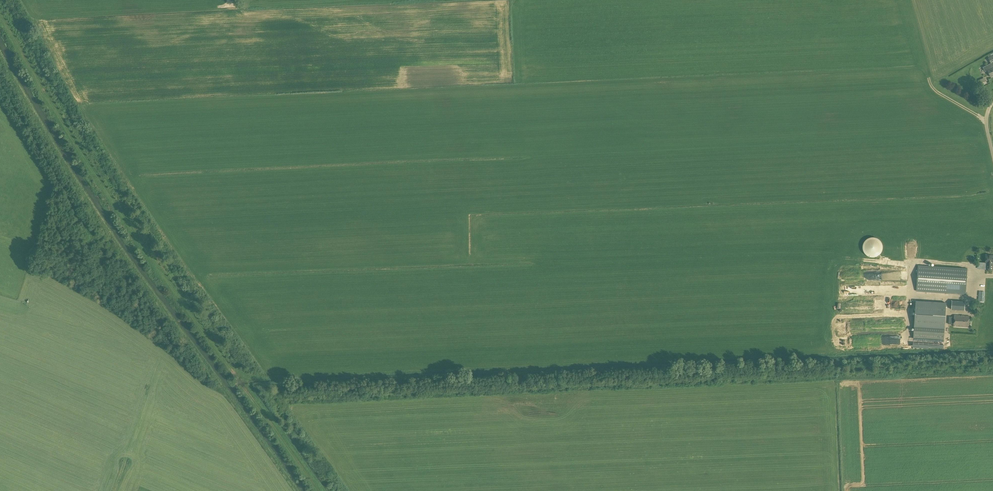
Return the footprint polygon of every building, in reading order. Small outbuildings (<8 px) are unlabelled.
[(991,64),(983,67),(985,72),(988,71),(991,77),(992,76),(992,55),(988,58),(991,64)] [(981,86),(987,84),(985,78),(979,80),(981,86)] [(882,249),(883,248),(883,247),(882,245),(882,244),(881,243),(881,241),(880,240),(879,239),(877,239),(876,238),(875,238),(873,237),(872,237),(870,238),(869,238),(868,239),(866,240),(865,241),(864,242),(864,243),(863,244),(863,246),(863,247),(863,249),(863,250),(864,251),(864,253),(865,254),(866,255),(867,256),(868,256),(870,257),(871,257),(872,257),(874,257),(875,257),(876,257),(878,256),(879,255),(880,254),(881,253),(881,252),(882,252),(882,251),(882,249)] [(966,295),(967,268),(918,265),(916,292),(966,295)] [(944,342),(944,329),(946,303),(916,301),(913,340),(944,342)] [(964,311),(965,302),(952,301),(951,310),(964,311)] [(969,327),(969,316),(954,315),(954,317),(949,317),(948,324),(953,325),(953,326),(969,327)]
